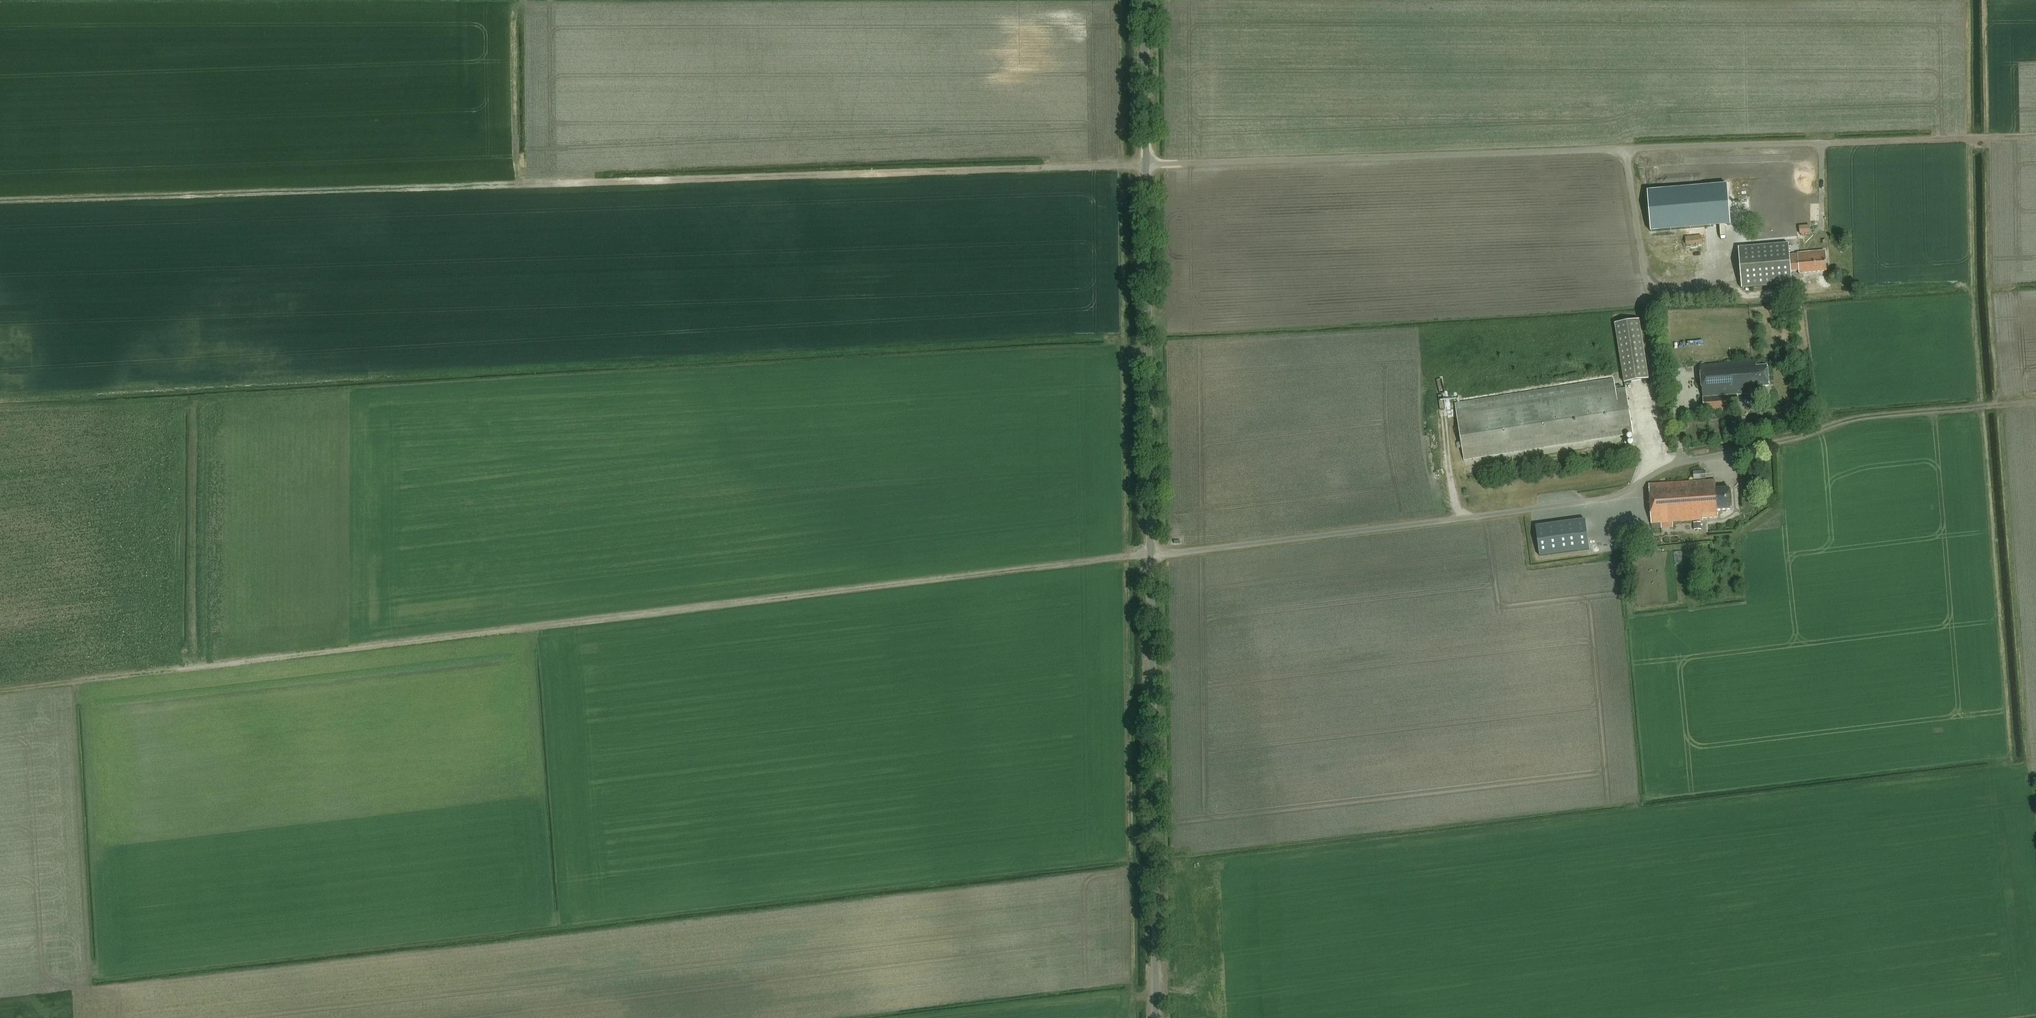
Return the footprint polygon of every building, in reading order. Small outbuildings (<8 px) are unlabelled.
[(1649,232),(1727,228),(1725,194),(1648,199),(1649,232)] [(1812,225),(1801,225),(1802,233),(1812,233),(1812,225)] [(1685,237),(1685,245),(1701,244),(1700,234),(1698,234),(1698,236),(1685,237)] [(1788,245),(1737,250),(1741,290),(1791,285),(1790,273),(1798,272),(1798,275),(1826,272),(1824,252),(1800,254),(1801,257),(1800,257),(1789,258),(1788,245)] [(1650,380),(1640,321),(1615,325),(1625,384),(1650,380)] [(1728,365),(1700,367),(1704,413),(1737,410),(1735,395),(1757,393),(1757,388),(1769,387),(1767,367),(1756,368),(1755,362),(1749,362),(1749,359),(1728,361),(1728,365)] [(1464,461),(1633,435),(1626,389),(1616,391),(1614,380),(1456,405),(1464,461)] [(1692,473),(1693,482),(1705,481),(1704,472),(1692,473)] [(1716,481),(1649,485),(1651,529),(1673,528),(1672,523),(1702,521),(1702,519),(1717,518),(1717,512),(1731,511),(1730,490),(1716,490),(1716,481)] [(1585,520),(1536,527),(1540,557),(1589,550),(1585,520)]
